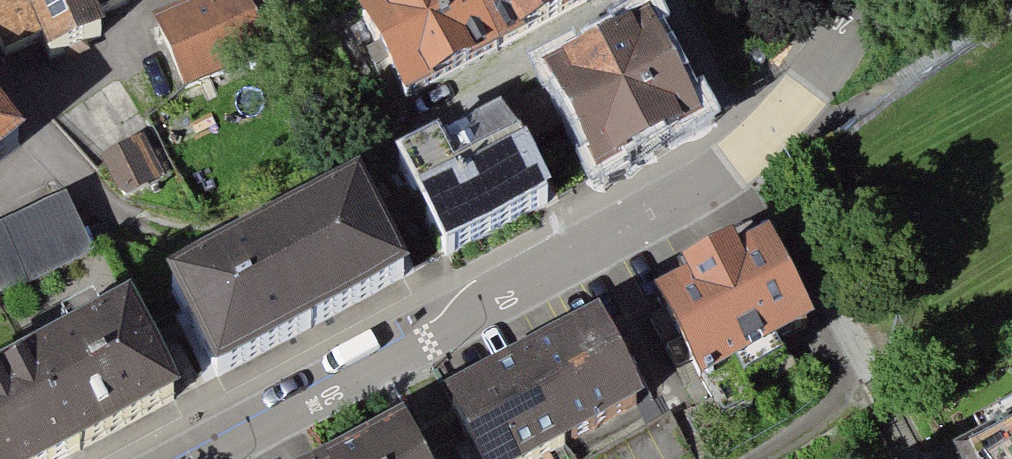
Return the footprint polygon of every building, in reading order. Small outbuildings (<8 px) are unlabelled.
[(4,59),(128,5),(126,0),(0,0),(0,50),(4,59)] [(141,28),(169,95),(260,57),(236,0),(210,0),(141,28)] [(361,7),(411,95),(588,0),(375,0),(361,7)] [(650,15),(543,76),(602,178),(708,117),(650,15)] [(500,108),(401,159),(449,254),(551,203),(500,108)] [(25,141),(0,113),(0,163),(25,141)] [(145,135),(100,163),(124,202),(170,174),(145,135)] [(355,182),(173,275),(219,375),(405,277),(355,182)] [(0,228),(0,294),(89,252),(63,198),(0,228)] [(649,286),(698,375),(808,316),(759,226),(649,286)] [(0,362),(0,458),(57,458),(177,393),(123,295),(0,362)] [(593,316),(452,393),(489,458),(540,458),(641,404),(593,316)] [(953,437),(965,458),(1011,458),(1011,406),(953,437)] [(404,429),(349,458),(421,458),(404,429)]
